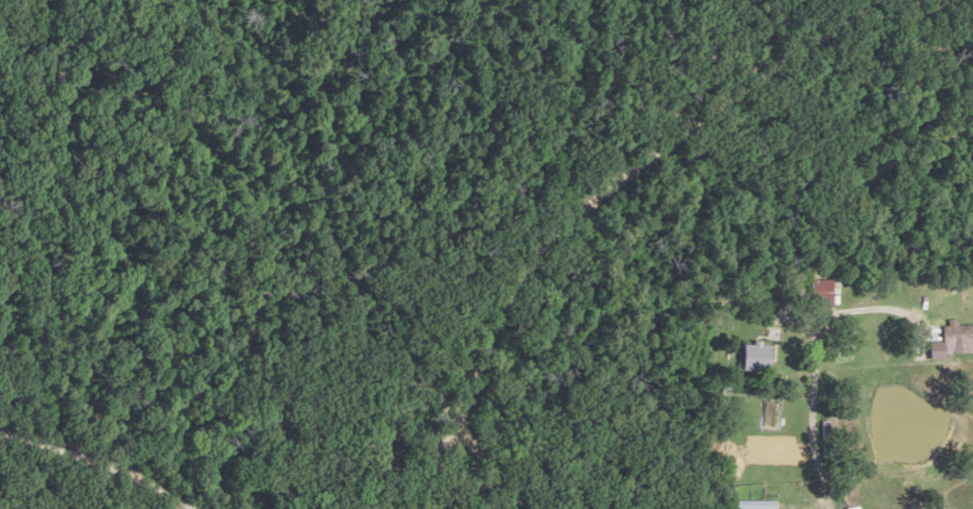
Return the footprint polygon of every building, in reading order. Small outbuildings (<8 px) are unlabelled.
[(834,306),(834,280),(808,280),(808,306),(834,306)] [(928,344),(928,354),(972,353),(972,326),(953,326),(953,320),(941,320),(941,344),(928,344)] [(742,343),(742,371),(768,371),(768,343),(742,343)] [(735,508),(774,508),(774,501),(735,501),(735,508)]
